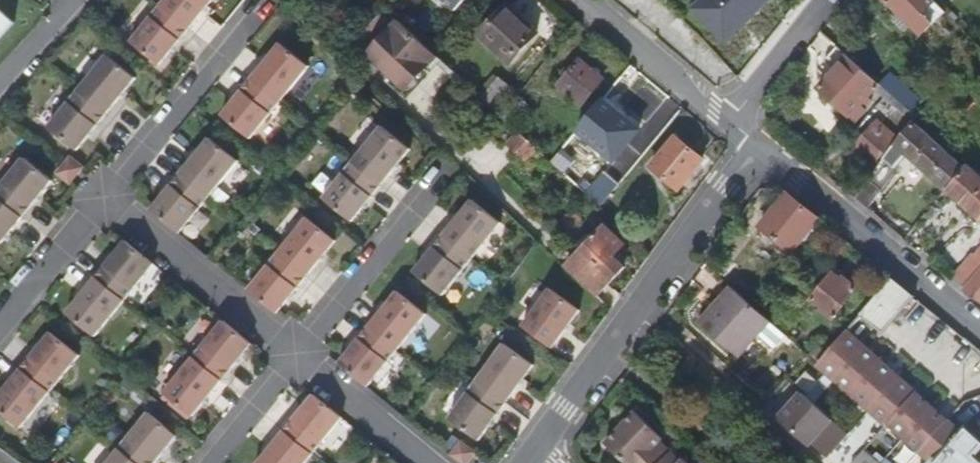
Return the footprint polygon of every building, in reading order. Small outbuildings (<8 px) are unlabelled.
[(161,6),(190,29),(214,0),(166,0),(161,6)] [(455,12),(466,0),(443,0),(455,12)] [(538,27),(508,0),(481,30),(512,57),(538,27)] [(769,0),(702,0),(692,10),(725,44),(769,0)] [(933,2),(931,0),(885,0),(900,14),(911,25),(933,2)] [(911,25),(900,14),(892,22),(915,43),(944,13),(933,2),(911,25)] [(190,29),(161,6),(132,42),(161,65),(190,29)] [(17,25),(0,9),(0,44),(17,25)] [(438,57),(391,14),(372,34),(380,42),(369,54),(407,90),(438,57)] [(281,43),(251,80),(279,103),(309,66),(281,43)] [(850,117),(879,85),(836,46),(824,61),(836,71),(820,90),(850,117)] [(137,78),(108,54),(79,91),(107,114),(137,78)] [(580,61),(558,87),(581,107),(603,81),(580,61)] [(483,99),(501,78),(494,72),(476,93),(483,99)] [(910,91),(889,73),(879,85),(888,93),(900,103),(910,91)] [(521,94),(501,78),(483,99),(502,117),(521,94)] [(251,80),(222,115),(251,138),(279,103),(251,80)] [(107,114),(79,91),(49,127),(78,150),(107,114)] [(900,103),(888,93),(883,99),(894,109),(900,103)] [(532,104),(521,94),(502,117),(513,126),(532,104)] [(614,162),(640,132),(604,101),(578,131),(602,152),(612,160),(614,162)] [(870,174),(899,140),(893,135),(906,119),(894,109),(881,124),(877,120),(847,155),(870,174)] [(363,145),(380,125),(370,117),(354,137),(363,145)] [(964,167),(912,122),(899,140),(870,174),(854,196),(854,203),(862,210),(907,156),(945,190),(964,167)] [(411,149),(382,125),(353,162),(381,185),(411,149)] [(539,151),(519,131),(507,143),(527,162),(539,151)] [(210,138),(180,174),(208,197),(238,160),(210,138)] [(652,169),(680,192),(705,163),(676,139),(652,169)] [(567,146),(552,163),(561,171),(576,154),(567,146)] [(612,160),(602,152),(598,157),(608,165),(612,160)] [(24,157),(0,187),(0,198),(23,217),(53,181),(24,157)] [(85,167),(72,157),(58,173),(72,184),(85,167)] [(381,185),(353,162),(323,197),(352,221),(381,185)] [(967,164),(964,167),(945,190),(979,221),(979,175),(967,164)] [(600,207),(619,185),(604,172),(585,193),(600,207)] [(180,174),(152,210),(180,232),(208,197),(180,174)] [(790,251),(818,217),(802,204),(787,191),(759,226),(790,251)] [(0,198),(0,245),(23,217),(0,198)] [(473,200),(444,236),(472,259),(501,223),(473,200)] [(336,240),(308,218),(279,253),(307,276),(336,240)] [(614,258),(626,245),(606,225),(592,240),(581,251),(613,283),(626,269),(614,258)] [(576,247),(581,251),(592,240),(587,235),(576,247)] [(444,236),(414,272),(442,295),(472,259),(444,236)] [(758,237),(750,245),(764,259),(772,251),(758,237)] [(126,241),(97,277),(125,300),(155,264),(126,241)] [(973,254),(970,253),(952,274),(967,287),(965,290),(979,303),(979,246),(973,254)] [(613,283),(581,251),(566,268),(585,286),(598,299),(613,283)] [(307,276),(279,253),(250,290),(279,312),(307,276)] [(839,283),(832,277),(812,302),(834,320),(858,288),(844,276),(839,283)] [(97,277),(67,312),(96,336),(125,300),(97,277)] [(884,333),(915,296),(891,277),(861,314),(884,333)] [(711,306),(731,285),(728,282),(708,304),(711,306)] [(757,330),(768,318),(731,285),(711,306),(708,304),(696,317),(736,353),(757,330)] [(551,288),(523,326),(552,348),(581,310),(551,288)] [(369,327),(397,350),(426,314),(398,291),(369,327)] [(768,318),(757,330),(776,348),(788,335),(768,318)] [(252,344),(224,321),(195,356),(223,379),(252,344)] [(369,327),(340,362),(368,386),(397,350),(369,327)] [(917,393),(847,331),(820,363),(889,425),(917,393)] [(52,332),(22,368),(51,391),(80,355),(52,332)] [(534,364),(504,342),(476,380),(506,402),(534,364)] [(181,349),(160,374),(170,382),(190,357),(181,349)] [(223,379),(195,356),(165,392),(193,415),(223,379)] [(0,395),(0,410),(21,427),(51,391),(22,368),(0,395)] [(506,402),(476,380),(448,418),(478,440),(506,402)] [(847,433),(802,392),(779,416),(811,445),(814,442),(827,454),(847,433)] [(959,430),(917,393),(889,425),(931,462),(959,430)] [(284,430),(313,453),(343,417),(314,394),(284,430)] [(120,447),(139,462),(155,462),(178,434),(149,411),(120,447)] [(663,442),(635,416),(608,446),(627,462),(663,462),(670,456),(659,446),(663,442)] [(972,455),(979,444),(979,439),(964,425),(959,430),(931,462),(930,462),(979,462),(979,461),(972,455)] [(313,453),(284,430),(257,462),(305,462),(313,453)] [(462,441),(452,454),(464,462),(468,462),(476,452),(462,441)] [(120,447),(107,462),(139,462),(120,447)] [(855,462),(879,462),(881,462),(867,449),(855,462)]
